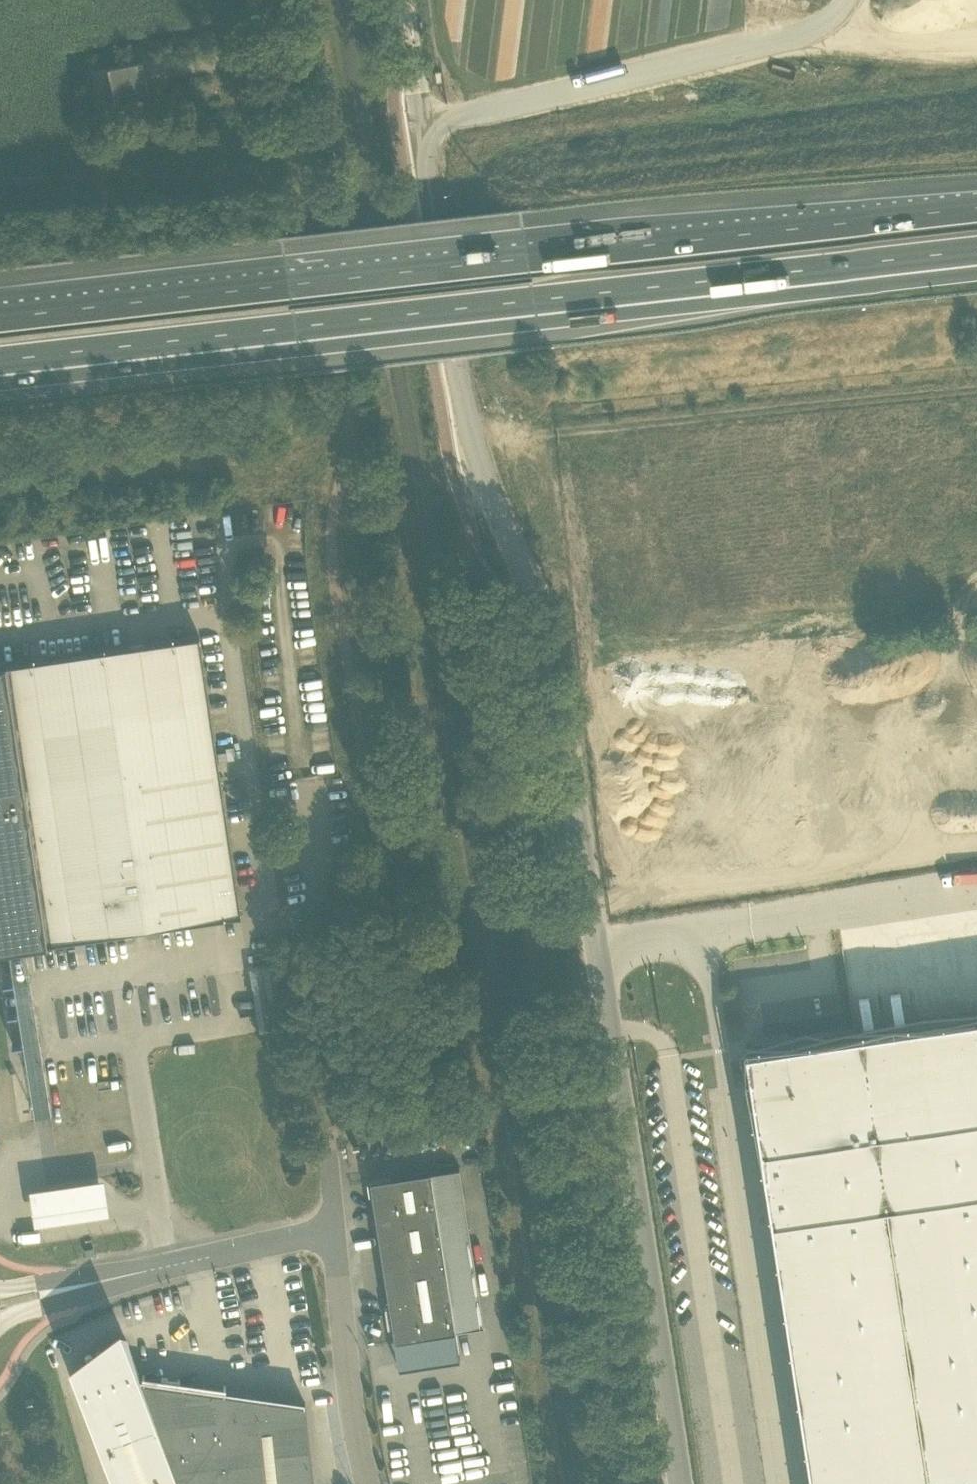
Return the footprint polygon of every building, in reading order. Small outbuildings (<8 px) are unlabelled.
[(91,69),(98,104),(149,94),(142,59),(91,69)] [(9,663),(0,665),(0,949),(17,946),(53,941),(198,920),(241,913),(200,635),(9,663)] [(745,1047),(811,1483),(976,1483),(976,1012),(745,1047)] [(459,1168),(431,1172),(431,1171),(370,1180),(394,1339),(456,1329),(442,1241),(470,1237),(459,1168)] [(104,1174),(30,1185),(35,1219),(109,1208),(104,1174)] [(75,1372),(73,1373),(114,1483),(314,1483),(305,1403),(226,1411),(224,1391),(142,1380),(127,1341),(125,1342),(132,1361),(78,1381),(75,1372)]
